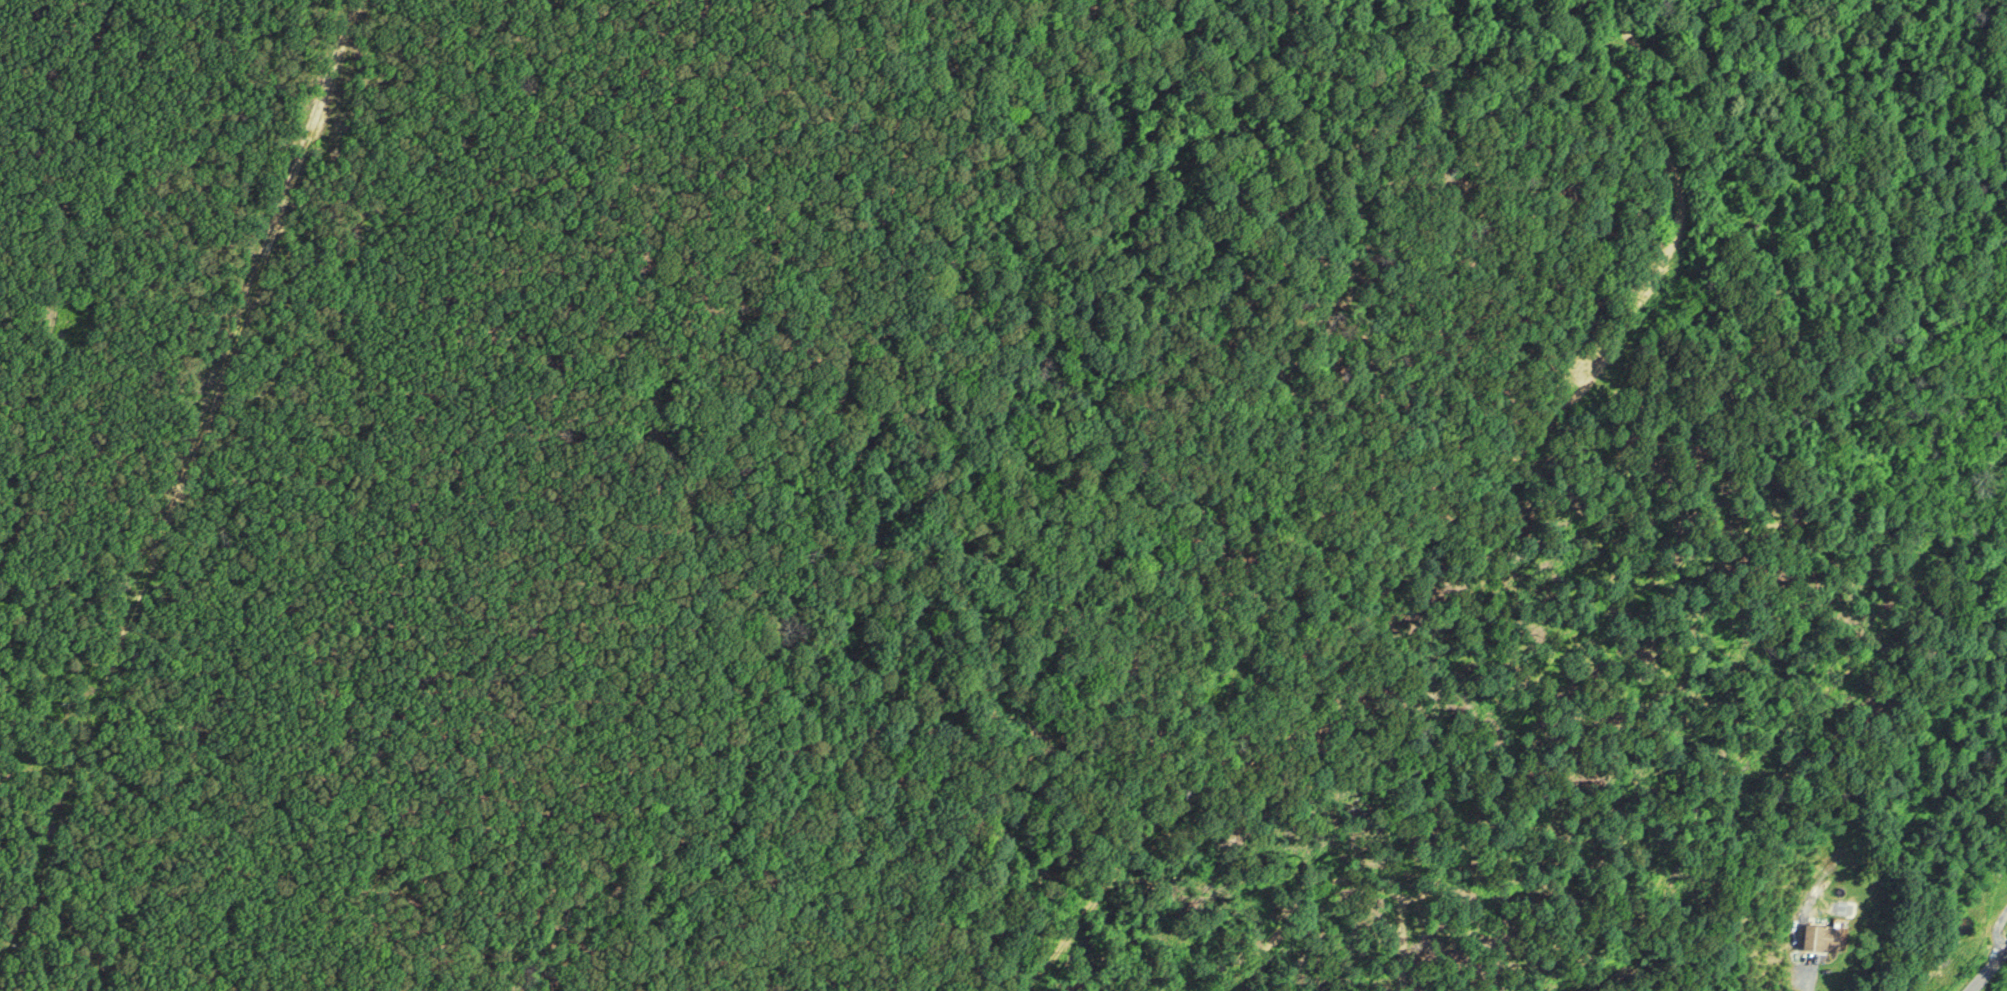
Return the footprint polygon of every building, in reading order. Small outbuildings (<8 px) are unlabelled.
[(1846,926),(1808,924),(1807,950),(1845,952),(1846,926)]
